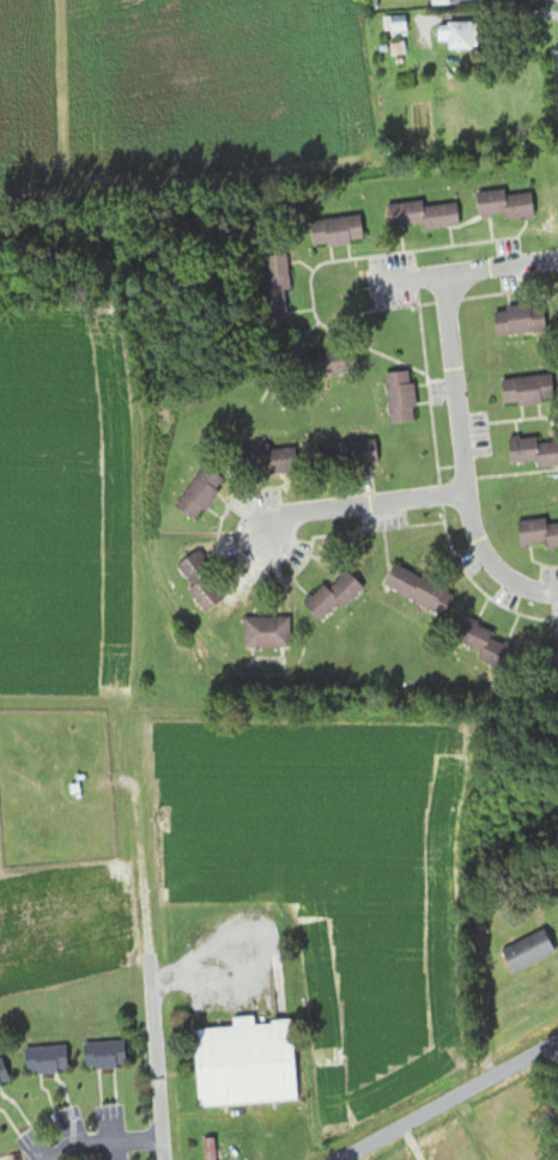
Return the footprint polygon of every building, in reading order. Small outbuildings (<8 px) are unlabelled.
[(405,36),(405,16),(384,16),(384,36),(405,36)] [(447,49),(471,49),(471,22),(437,22),(437,42),(447,42),(447,49)] [(403,42),(390,43),(392,56),(404,55),(403,42)] [(479,221),(533,216),(531,194),(505,196),(505,190),(476,193),(479,221)] [(458,225),(456,201),(387,207),(389,231),(458,225)] [(313,248),(363,242),(360,216),(310,222),(313,248)] [(290,322),(286,254),(263,255),(268,323),(290,322)] [(545,333),(544,306),(492,308),(494,335),(545,333)] [(412,371),(385,373),(388,423),(415,421),(412,371)] [(503,406),(553,402),(551,375),(501,379),(503,406)] [(537,444),(536,435),(507,439),(510,464),(536,461),(536,468),(557,465),(557,441),(537,444)] [(375,440),(323,445),(325,467),(377,462),(375,440)] [(298,471),(294,446),(267,451),(266,444),(238,448),(243,479),(298,471)] [(225,481),(204,465),(174,506),(196,522),(225,481)] [(519,547),(546,545),(546,550),(557,549),(557,523),(546,524),(546,519),(517,521),(519,547)] [(202,611),(226,599),(201,551),(177,563),(202,611)] [(455,593),(394,564),(383,587),(444,616),(455,593)] [(339,604),(343,608),(364,588),(346,570),(327,589),(324,585),(304,605),(321,622),(339,604)] [(290,617),(244,617),(244,648),(290,648),(290,617)] [(492,638),(494,633),(467,623),(457,651),(506,668),(514,646),(492,638)] [(554,953),(543,929),(500,949),(511,973),(554,953)] [(197,1106),(297,1101),(293,1021),(255,1022),(255,1016),(232,1017),(232,1028),(193,1030),(197,1106)] [(126,1067),(125,1041),(84,1042),(85,1069),(126,1067)] [(67,1046),(25,1046),(25,1073),(67,1073),(67,1046)] [(11,1082),(1,1057),(0,1058),(0,1086),(11,1082)] [(216,1138),(205,1138),(205,1159),(216,1159),(216,1138)]
